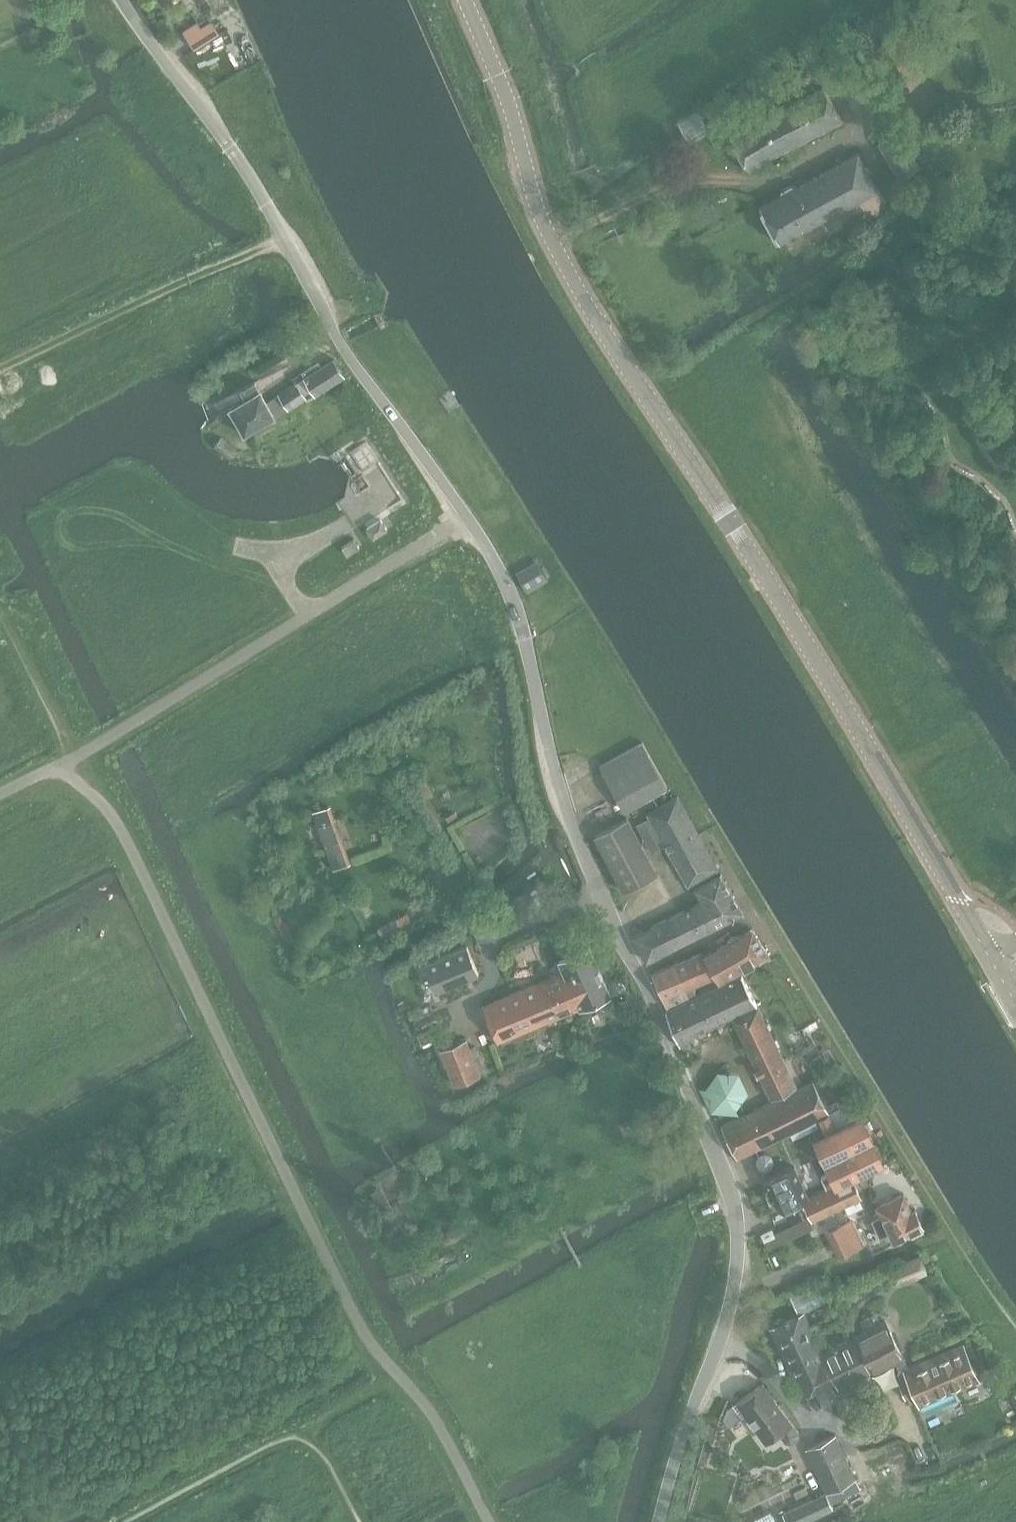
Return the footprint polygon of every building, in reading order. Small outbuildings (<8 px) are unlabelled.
[(211,20),(201,27),(198,21),(183,31),(195,50),(219,34),(211,20)] [(749,171),(843,120),(824,88),(731,138),(749,171)] [(779,242),(877,189),(858,153),(797,186),(791,185),(782,190),(780,196),(759,207),(779,242)] [(318,362),(303,372),(306,377),(280,394),(288,408),(305,397),(303,394),(313,388),(316,392),(343,375),(333,360),(322,367),(318,362)] [(244,435),(276,417),(255,381),(240,390),(246,399),(229,408),(244,435)] [(237,449),(222,437),(215,445),(231,457),(237,449)] [(387,530),(381,520),(367,529),(373,539),(387,530)] [(347,556),(360,548),(355,539),(342,548),(347,556)] [(517,573),(518,576),(527,592),(548,580),(538,561),(517,573)] [(667,787),(643,742),(600,766),(624,810),(667,787)] [(415,783),(425,800),(433,795),(423,778),(415,783)] [(666,846),(688,886),(718,869),(678,797),(648,814),(650,817),(637,824),(653,853),(666,846)] [(334,819),(332,820),(318,825),(334,869),(350,864),(334,819)] [(642,851),(626,821),(595,836),(612,866),(625,891),(655,875),(642,851)] [(695,888),(703,901),(717,926),(743,913),(721,874),(695,888)] [(647,962),(717,926),(703,901),(634,936),(647,962)] [(397,915),(376,927),(382,938),(403,926),(397,915)] [(727,943),(704,956),(716,982),(759,960),(760,961),(770,957),(753,929),(740,936),(736,935),(728,939),(727,943)] [(479,974),(467,946),(425,964),(436,992),(479,974)] [(610,994),(590,948),(560,961),(564,971),(579,1007),(610,994)] [(703,952),(672,965),(685,997),(716,982),(704,956),(703,952)] [(672,965),(653,973),(667,1006),(685,997),(672,965)] [(579,1007),(564,971),(483,1005),(498,1041),(579,1007)] [(732,1016),(771,1098),(796,1086),(757,1005),(742,975),(666,1011),(680,1046),(695,1039),(694,1035),(715,1025),(719,1027),(726,1023),(727,1019),(732,1016)] [(467,1040),(441,1050),(453,1083),(479,1073),(467,1040)] [(715,1106),(728,1108),(740,1102),(747,1092),(738,1073),(718,1072),(707,1088),(715,1106)] [(769,1143),(829,1115),(813,1082),(722,1125),(738,1157),(769,1143)] [(819,1120),(826,1136),(836,1131),(830,1115),(819,1120)] [(852,1177),(883,1162),(870,1134),(871,1131),(868,1123),(864,1122),(862,1119),(836,1131),(826,1136),(814,1141),(828,1173),(821,1177),(826,1189),(808,1197),(803,1199),(813,1219),(861,1197),(852,1177)] [(759,1157),(757,1162),(760,1168),(766,1170),(771,1168),(773,1162),(770,1156),(765,1154),(759,1157)] [(808,1197),(794,1166),(765,1180),(770,1190),(769,1191),(773,1200),(774,1200),(779,1210),(803,1199),(808,1197)] [(923,1225),(915,1209),(912,1211),(903,1193),(878,1206),(882,1214),(872,1219),(880,1236),(890,1232),(893,1239),(911,1231),(913,1235),(924,1230),(922,1226),(923,1225)] [(864,1245),(851,1218),(825,1231),(838,1258),(864,1245)] [(762,1234),(766,1242),(776,1237),(772,1229),(762,1234)] [(905,1280),(927,1271),(922,1259),(900,1268),(905,1280)] [(804,1312),(771,1328),(795,1381),(828,1365),(823,1353),(804,1312)] [(885,1321),(854,1337),(871,1372),(903,1357),(885,1321)] [(828,1365),(795,1381),(802,1396),(803,1397),(835,1381),(839,1389),(857,1380),(859,1385),(874,1377),(871,1372),(854,1337),(823,1353),(828,1365)] [(908,1369),(898,1374),(903,1385),(901,1386),(907,1400),(910,1399),(911,1402),(918,1399),(920,1405),(978,1379),(963,1346),(908,1369)] [(765,1381),(738,1401),(768,1442),(780,1433),(786,1442),(791,1442),(798,1437),(799,1432),(792,1423),(795,1422),(765,1381)] [(727,1409),(723,1418),(729,1427),(743,1418),(733,1404),(727,1409)] [(809,1447),(806,1449),(817,1470),(845,1457),(835,1435),(809,1447)] [(845,1457),(817,1470),(827,1492),(856,1478),(845,1457)] [(827,1492),(783,1513),(788,1521),(801,1521),(834,1507),(827,1492)]
